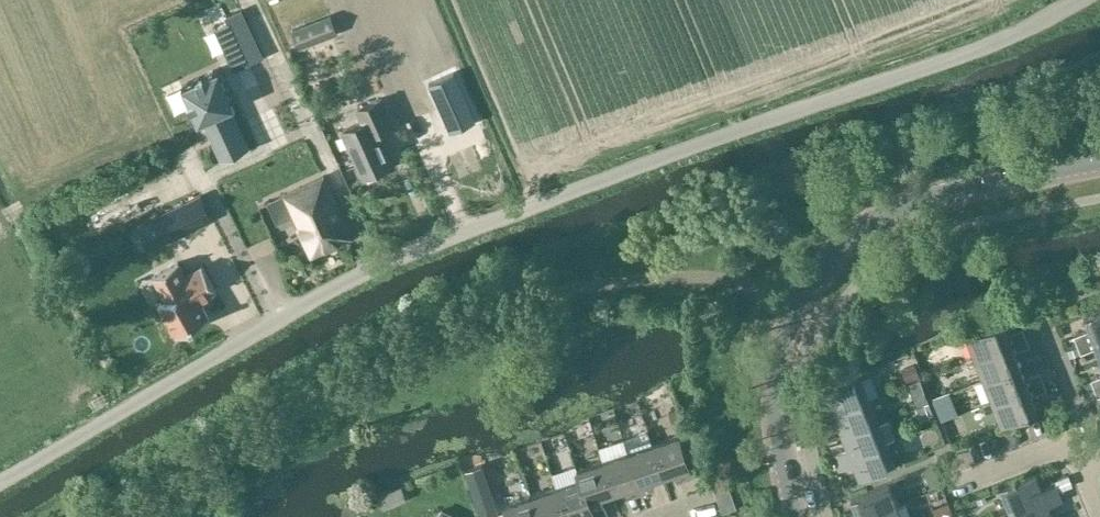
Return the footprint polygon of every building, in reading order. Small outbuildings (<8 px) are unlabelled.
[(303,50),(331,37),(340,33),(331,15),(295,32),(303,50)] [(239,41),(225,48),(235,68),(248,62),(239,41)] [(205,118),(217,145),(242,133),(229,107),(236,104),(219,67),(181,84),(198,121),(205,118)] [(361,120),(344,129),(364,175),(392,162),(379,133),(396,125),(383,97),(356,109),(361,120)] [(285,194),(298,224),(312,253),(351,236),(323,175),(285,194)] [(206,186),(191,193),(198,208),(213,200),(206,186)] [(140,224),(139,224),(150,246),(163,239),(179,231),(169,210),(140,224)] [(178,261),(153,275),(166,298),(159,302),(177,334),(203,319),(209,316),(199,298),(216,288),(202,263),(201,264),(202,266),(186,275),(178,261)] [(1077,343),(1099,334),(1099,307),(1084,314),(1089,328),(1074,334),(1077,343)] [(966,332),(975,355),(1026,335),(1023,326),(1007,332),(1002,318),(966,332)] [(1099,355),(1099,334),(1077,343),(1081,351),(1096,345),(1099,355)] [(975,355),(984,377),(1019,363),(1014,349),(1030,343),(1026,335),(975,355)] [(1019,363),(984,377),(992,398),(1043,378),(1040,370),(1025,376),(1019,363)] [(816,408),(819,416),(869,396),(860,374),(825,388),(831,403),(816,408)] [(1094,386),(1099,384),(1099,374),(1091,378),(1094,386)] [(1047,387),(1043,378),(992,398),(1001,421),(1037,407),(1031,393),(1047,387)] [(837,418),(842,432),(878,418),(869,396),(819,416),(822,424),(837,418)] [(927,427),(924,419),(903,426),(898,410),(889,413),(897,437),(927,427)] [(833,452),(836,460),(886,440),(878,418),(842,432),(848,446),(833,452)] [(679,432),(653,441),(664,472),(675,468),(678,476),(692,471),(679,432)] [(896,464),(886,440),(836,460),(839,467),(854,462),(860,478),(896,464)] [(653,441),(628,449),(641,488),(654,484),(652,476),(664,472),(653,441)] [(628,492),(641,488),(628,449),(603,457),(614,489),(626,485),(628,492)] [(614,489),(603,457),(577,466),(580,476),(581,476),(595,516),(597,516),(609,513),(602,493),(614,489)] [(1000,487),(1009,510),(1060,490),(1057,482),(1042,488),(1036,473),(1000,487)] [(580,476),(556,484),(567,516),(579,512),(581,516),(595,516),(581,476),(580,476)] [(727,477),(713,482),(722,510),(736,505),(727,477)] [(842,516),(862,516),(898,503),(889,480),(851,495),(856,509),(841,515),(842,516)] [(531,493),(540,516),(565,516),(567,516),(556,484),(531,493)] [(1012,516),(1053,516),(1048,504),(1063,498),(1060,490),(1009,510),(1012,516)] [(531,493),(505,502),(510,516),(540,516),(531,493)] [(898,503),(862,516),(903,516),(898,503)]
